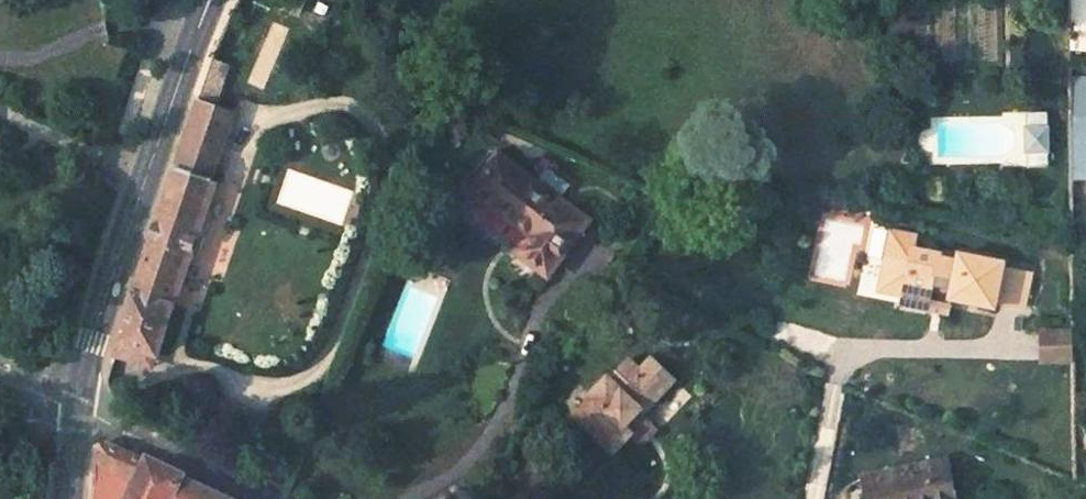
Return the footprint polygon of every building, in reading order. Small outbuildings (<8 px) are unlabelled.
[(1085,164),(1085,67),(1066,67),(1067,164),(1085,164)] [(200,101),(176,167),(210,180),(233,114),(200,101)] [(1023,110),(1024,165),(1046,165),(1045,110),(1023,110)] [(515,250),(543,272),(582,217),(494,152),(468,189),(528,233),(515,250)] [(134,285),(116,341),(153,354),(170,306),(167,304),(210,180),(176,167),(149,244),(134,285)] [(898,291),(897,298),(923,303),(928,279),(949,282),(947,293),(989,302),(991,296),(1019,301),(1026,268),(996,263),(998,257),(954,249),(952,257),(936,253),(937,248),(908,242),(906,253),(882,249),(874,287),(898,291)] [(928,279),(923,303),(944,307),(947,293),(949,282),(928,279)] [(1039,330),(1040,359),(1071,359),(1070,329),(1039,330)] [(153,354),(116,341),(113,353),(149,366),(153,354)] [(574,414),(613,450),(628,433),(620,427),(637,408),(641,413),(673,376),(652,355),(640,369),(627,357),(609,377),(606,374),(587,394),(591,397),(574,414)] [(94,498),(229,498),(199,484),(126,452),(105,443),(97,448),(94,498)] [(861,474),(866,498),(953,498),(945,455),(861,474)]
